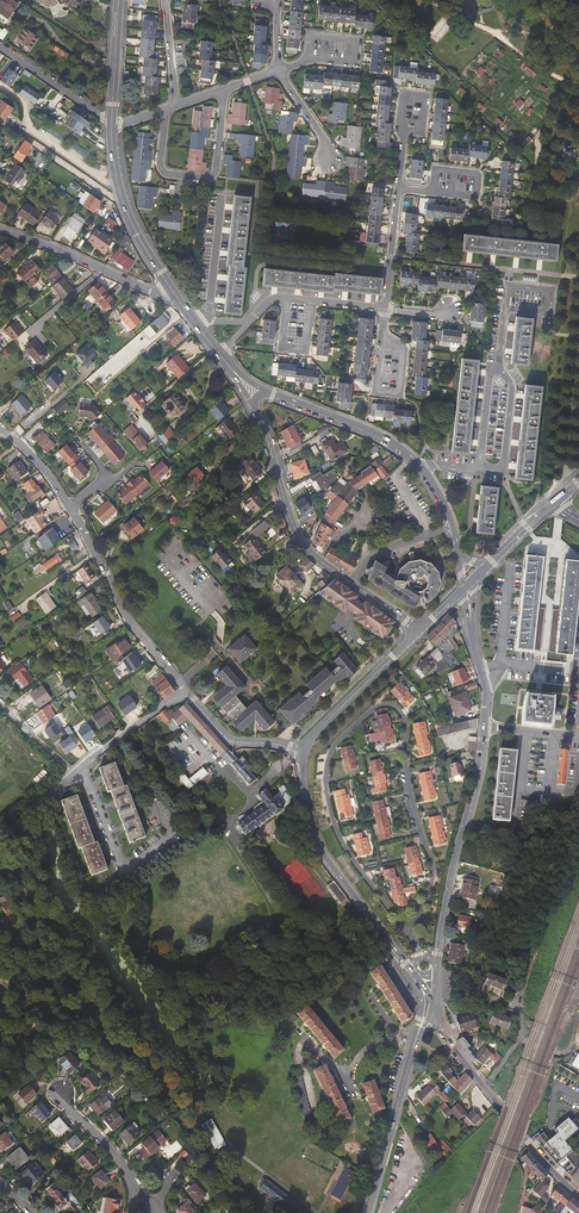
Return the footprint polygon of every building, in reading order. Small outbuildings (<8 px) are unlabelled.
[(0,9),(0,14),(10,20),(14,13),(16,14),(20,7),(10,0),(6,0),(0,9)] [(50,8),(53,7),(55,10),(56,10),(57,11),(58,11),(60,11),(61,10),(54,6),(55,4),(53,1),(53,0),(50,0),(49,1),(48,2),(47,2),(46,1),(45,0),(39,0),(39,2),(39,3),(40,4),(41,5),(43,7),(44,8),(46,8),(48,8),(50,8)] [(67,4),(67,3),(71,6),(72,5),(77,9),(83,1),(82,0),(61,0),(67,4)] [(288,53),(298,54),(299,49),(300,49),(305,0),(293,0),(288,53)] [(186,5),(183,33),(192,34),(193,25),(197,25),(199,7),(186,5)] [(356,13),(320,9),(319,22),(354,26),(354,30),(372,31),(373,20),(356,18),(356,13)] [(148,16),(145,57),(149,58),(147,76),(152,76),(151,95),(164,96),(165,78),(161,77),(163,59),(158,58),(161,17),(148,16)] [(255,45),(257,45),(254,68),(263,69),(263,64),(268,64),(270,46),(266,46),(269,23),(257,21),(255,45)] [(3,39),(8,31),(4,28),(3,30),(0,29),(0,38),(3,39)] [(26,29),(18,41),(31,51),(40,38),(26,29)] [(374,38),(370,73),(381,74),(385,39),(374,38)] [(203,42),(201,59),(204,59),(201,83),(213,84),(213,79),(214,79),(216,60),(213,60),(215,43),(203,42)] [(458,82),(449,92),(459,100),(480,117),(512,144),(520,134),(468,89),(506,51),(496,43),(495,43),(494,44),(493,45),(491,47),(486,52),(464,75),(458,82)] [(66,52),(56,45),(53,49),(63,56),(66,52)] [(532,80),(537,73),(536,72),(522,62),(518,69),(532,80)] [(404,80),(406,69),(397,68),(395,79),(404,80)] [(9,69),(1,82),(10,87),(18,75),(9,69)] [(414,69),(406,69),(404,80),(413,81),(414,73),(414,69)] [(421,86),(423,74),(414,73),(413,81),(413,85),(419,85),(418,95),(420,95),(421,86)] [(323,86),(357,90),(358,81),(358,78),(325,74),(324,79),(307,77),(305,90),(323,92),(323,86)] [(431,75),(423,74),(421,86),(430,87),(430,84),(433,84),(434,83),(435,79),(434,78),(431,77),(431,75)] [(370,141),(369,148),(385,150),(388,125),(385,125),(388,89),(384,88),(385,82),(372,80),(371,87),(377,88),(376,97),(373,124),(377,124),(375,142),(370,141)] [(41,96),(25,86),(19,94),(32,103),(36,105),(38,101),(41,96)] [(271,103),(270,108),(279,110),(281,100),(276,99),(277,87),(266,86),(264,102),(271,103)] [(457,102),(459,100),(449,92),(448,93),(457,102)] [(228,121),(245,122),(247,101),(235,100),(234,112),(229,111),(228,121)] [(0,105),(0,116),(5,120),(13,108),(3,101),(0,105)] [(436,101),(430,148),(442,149),(447,102),(436,101)] [(343,121),(345,104),(335,103),(334,103),(332,115),(327,115),(326,124),(335,125),(336,120),(343,121)] [(203,111),(196,110),(194,126),(201,127),(200,133),(193,132),(189,168),(205,170),(206,161),(202,160),(204,137),(209,137),(213,107),(204,106),(203,111)] [(72,117),(84,126),(90,130),(91,127),(89,126),(90,124),(87,121),(70,110),(68,114),(72,117)] [(287,110),(286,116),(279,115),(277,131),(288,132),(290,120),(295,120),(296,111),(287,110)] [(84,126),(72,117),(66,126),(79,134),(84,126)] [(347,127),(346,139),(341,138),(340,147),(348,148),(349,143),(356,144),(358,128),(347,127)] [(139,129),(136,156),(143,157),(142,162),(135,162),(133,176),(145,178),(147,166),(151,167),(153,149),(149,148),(150,135),(149,135),(149,130),(139,129)] [(239,131),(237,140),(242,141),(241,153),(253,154),(255,139),(248,138),(248,132),(239,131)] [(298,134),(297,139),(289,138),(285,176),(297,177),(298,166),(303,166),(304,157),(300,156),(301,144),(306,144),(307,135),(298,134)] [(15,157),(21,162),(30,150),(26,146),(28,143),(25,141),(22,147),(19,145),(14,152),(16,154),(15,157)] [(469,152),(451,149),(449,162),(468,164),(468,160),(486,162),(487,150),(469,148),(469,152)] [(560,148),(559,161),(570,163),(572,149),(560,148)] [(227,173),(233,174),(239,175),(241,158),(233,157),(233,153),(224,151),(223,160),(228,161),(227,173)] [(408,160),(408,169),(419,170),(421,156),(411,155),(411,160),(408,160)] [(347,166),(346,178),(359,180),(359,173),(363,174),(363,168),(360,168),(361,159),(344,157),(343,166),(347,166)] [(492,213),(491,225),(511,227),(512,221),(503,220),(506,200),(509,200),(513,165),(502,163),(498,199),(494,198),(493,208),(492,213)] [(25,171),(16,164),(5,180),(11,185),(14,181),(17,183),(25,171)] [(419,170),(408,169),(406,184),(418,185),(419,170)] [(302,194),(317,196),(318,189),(323,190),(322,196),(343,199),(345,189),(332,187),(333,182),(315,180),(314,185),(303,183),(302,194)] [(142,183),(139,204),(150,205),(152,194),(158,194),(158,185),(142,183)] [(365,240),(364,244),(374,245),(375,241),(376,241),(381,187),(370,186),(364,240),(365,240)] [(78,202),(83,205),(91,194),(86,191),(78,202)] [(228,248),(227,261),(229,261),(228,273),(225,296),(224,307),(241,309),(246,263),(243,263),(251,194),(235,192),(233,204),(231,223),(228,248)] [(91,194),(83,205),(87,208),(94,213),(97,209),(98,206),(101,202),(91,194)] [(25,203),(17,214),(33,225),(40,214),(25,203)] [(425,205),(424,217),(460,220),(460,219),(465,220),(466,211),(461,210),(461,209),(425,205)] [(172,213),(160,212),(159,224),(180,226),(182,210),(172,209),(172,213)] [(55,217),(48,212),(40,223),(44,226),(45,225),(52,230),(58,222),(54,219),(55,217)] [(406,234),(404,251),(416,252),(418,235),(415,234),(417,216),(404,214),(402,233),(406,234)] [(73,218),(66,228),(68,229),(65,234),(73,240),(83,225),(73,218)] [(93,243),(98,246),(106,235),(96,229),(88,240),(93,243)] [(99,246),(98,248),(104,252),(112,240),(106,235),(98,246),(99,246)] [(461,237),(459,255),(463,255),(489,258),(518,262),(543,265),(552,266),(555,248),(461,237)] [(3,260),(13,252),(6,244),(3,247),(0,243),(0,257),(3,260)] [(116,260),(123,265),(128,268),(133,261),(121,253),(123,250),(119,247),(109,260),(113,263),(116,260)] [(32,260),(28,263),(27,261),(24,264),(25,266),(18,272),(25,281),(39,269),(32,260)] [(121,268),(123,265),(116,260),(113,263),(121,268)] [(53,265),(43,272),(54,285),(63,278),(53,265)] [(322,288),(332,290),(332,287),(342,288),(367,291),(376,292),(378,276),(334,271),(334,274),(265,266),(263,282),(273,283),(299,286),(322,288)] [(10,269),(0,278),(0,284),(13,273),(10,269)] [(400,272),(398,284),(416,286),(416,291),(433,293),(434,289),(447,290),(470,293),(471,280),(436,276),(435,280),(417,278),(418,274),(400,272)] [(26,282),(31,289),(39,283),(34,277),(26,282)] [(53,286),(63,299),(73,290),(63,278),(54,285),(53,286)] [(88,291),(97,302),(107,293),(98,283),(88,291)] [(116,304),(107,293),(97,302),(106,312),(116,304)] [(470,298),(469,303),(468,303),(466,321),(468,321),(467,328),(479,329),(482,299),(470,298)] [(127,334),(139,324),(132,316),(133,314),(129,309),(115,320),(127,334)] [(262,317),(261,327),(273,328),(275,313),(266,312),(266,317),(262,317)] [(140,323),(133,314),(132,316),(139,324),(140,323)] [(318,317),(314,352),(326,354),(330,318),(318,317)] [(370,319),(357,317),(351,362),(350,370),(354,371),(353,377),(363,378),(365,364),(370,319)] [(413,338),(409,373),(412,374),(410,392),(422,394),(422,393),(424,375),(421,375),(425,340),(421,339),(423,321),(410,319),(407,337),(413,338)] [(510,354),(508,366),(525,368),(530,321),(514,319),(512,332),(510,354)] [(24,330),(16,320),(4,330),(7,334),(8,333),(14,339),(24,330)] [(146,348),(148,350),(165,335),(173,328),(169,322),(160,330),(154,322),(149,327),(159,338),(158,339),(157,338),(146,348)] [(165,335),(168,338),(174,345),(183,338),(174,327),(173,328),(165,335)] [(273,328),(261,327),(259,341),(258,345),(270,347),(271,342),(273,328)] [(438,341),(447,342),(461,343),(462,334),(457,334),(457,332),(440,330),(439,332),(433,331),(432,340),(438,341)] [(150,353),(168,338),(165,335),(148,350),(150,353)] [(46,356),(34,341),(24,348),(37,363),(46,356)] [(85,347),(76,354),(88,367),(98,358),(90,350),(88,351),(85,347)] [(169,361),(181,376),(190,368),(185,361),(186,360),(180,353),(169,361)] [(294,363),(270,359),(268,371),(292,375),(292,378),(310,381),(315,381),(316,371),(311,370),(312,369),(294,366),(294,363)] [(461,359),(450,453),(466,454),(477,361),(461,359)] [(55,372),(45,380),(48,384),(49,384),(53,389),(62,381),(55,372)] [(336,380),(335,389),(348,390),(349,382),(350,377),(338,375),(338,380),(336,380)] [(523,385),(513,477),(529,479),(540,387),(523,385)] [(338,399),(337,405),(349,406),(350,400),(347,400),(348,390),(335,389),(333,398),(338,399)] [(134,391),(125,398),(136,412),(145,405),(142,401),(143,400),(140,396),(139,396),(137,394),(134,391)] [(175,393),(165,402),(166,402),(164,404),(167,408),(166,408),(169,413),(170,412),(173,415),(175,414),(176,415),(186,407),(186,405),(184,402),(182,403),(178,397),(178,396),(177,394),(175,393)] [(14,409),(20,416),(31,406),(22,395),(12,404),(15,408),(14,409)] [(230,411),(220,399),(209,409),(218,420),(230,411)] [(391,406),(391,402),(369,399),(367,411),(390,415),(389,417),(407,420),(408,408),(391,406)] [(67,406),(62,401),(53,408),(58,414),(67,406)] [(84,416),(88,417),(92,422),(101,414),(94,406),(80,404),(78,416),(84,417),(84,416)] [(219,426),(229,439),(239,432),(228,418),(219,426)] [(147,444),(131,424),(123,430),(140,450),(142,448),(145,446),(147,444)] [(319,434),(326,430),(329,428),(327,425),(317,431),(319,434)] [(87,434),(100,451),(111,442),(112,441),(109,436),(107,438),(97,426),(87,434)] [(176,436),(168,426),(161,433),(169,442),(176,436)] [(292,426),(280,433),(284,440),(286,439),(290,447),(300,441),(295,432),(295,431),(292,426)] [(35,439),(43,448),(51,441),(43,432),(35,439)] [(161,433),(156,437),(163,446),(169,442),(161,433)] [(341,443),(335,446),(331,439),(321,445),(329,458),(344,449),(341,443)] [(54,445),(51,441),(43,448),(47,452),(54,445)] [(292,450),(302,444),(300,441),(290,447),(292,450)] [(111,442),(100,451),(113,466),(123,457),(111,442)] [(65,463),(75,455),(71,451),(70,452),(65,446),(57,453),(65,463)] [(77,458),(75,455),(65,463),(68,466),(76,459),(77,458)] [(244,461),(242,458),(231,467),(236,472),(237,471),(245,481),(250,477),(252,479),(261,472),(249,458),(244,461)] [(76,459),(68,466),(71,470),(70,471),(78,481),(87,473),(79,463),(76,459)] [(296,473),(293,474),(295,479),(307,474),(303,462),(300,463),(299,461),(292,463),(293,465),(296,473)] [(24,473),(15,462),(5,470),(14,481),(24,473)] [(161,463),(148,474),(155,482),(168,471),(161,463)] [(389,475),(381,466),(376,469),(384,478),(389,475)] [(194,485),(203,477),(196,468),(187,475),(194,485)] [(373,468),(369,470),(366,472),(372,480),(375,484),(382,478),(373,468)] [(366,472),(358,477),(364,485),(372,480),(366,472)] [(354,473),(348,477),(351,481),(357,489),(364,485),(358,477),(354,473)] [(132,480),(125,486),(126,487),(130,492),(134,497),(149,485),(140,475),(133,481),(132,480)] [(32,478),(24,484),(28,491),(23,495),(20,497),(25,504),(34,498),(43,492),(38,485),(37,486),(32,478)] [(335,486),(332,491),(339,496),(349,503),(358,491),(357,489),(351,481),(343,491),(335,486)] [(174,485),(172,484),(166,489),(171,496),(177,503),(181,508),(194,497),(192,494),(183,501),(172,487),(174,485)] [(126,487),(125,486),(121,489),(122,490),(115,495),(124,505),(134,497),(130,492),(126,487)] [(479,486),(474,533),(491,535),(496,488),(479,486)] [(256,491),(244,501),(249,506),(250,505),(255,512),(265,504),(259,497),(260,496),(256,491)] [(175,505),(177,503),(171,496),(166,499),(170,505),(173,503),(175,505)] [(326,512),(322,522),(321,523),(332,530),(336,520),(349,503),(339,496),(326,512)] [(49,501),(46,497),(36,503),(39,508),(49,501)] [(305,499),(295,505),(301,515),(311,509),(305,499)] [(111,507),(107,502),(92,514),(101,524),(115,511),(111,507)] [(46,515),(42,510),(29,519),(38,532),(49,525),(44,517),(46,515)] [(17,511),(12,515),(17,521),(22,518),(17,511)] [(134,519),(124,527),(133,539),(143,531),(138,525),(139,524),(137,521),(136,522),(134,519)] [(173,524),(168,519),(164,522),(169,528),(173,524)] [(250,532),(253,536),(266,525),(263,521),(250,532)] [(323,548),(332,530),(321,523),(320,525),(313,543),(318,545),(323,548)] [(266,525),(253,536),(254,538),(267,526),(266,525)] [(55,528),(39,538),(47,549),(63,539),(55,528)] [(10,539),(15,547),(20,544),(15,536),(10,539)] [(243,544),(250,553),(248,554),(247,558),(252,565),(256,561),(266,553),(254,538),(253,536),(243,544)] [(325,557),(338,565),(343,555),(331,548),(325,557)] [(224,569),(230,564),(232,563),(227,557),(226,558),(224,555),(220,550),(212,557),(223,570),(224,569)] [(62,553),(43,565),(46,570),(65,558),(62,553)] [(540,650),(545,609),(539,608),(545,555),(528,554),(524,596),(518,647),(540,650)] [(338,565),(351,573),(357,563),(347,557),(343,555),(338,565)] [(311,569),(320,576),(323,571),(319,568),(315,566),(311,562),(307,558),(299,564),(306,573),(311,569)] [(377,558),(373,568),(367,580),(368,580),(409,609),(412,606),(418,606),(418,604),(424,604),(434,598),(440,587),(439,575),(438,574),(433,565),(422,560),(419,560),(414,561),(412,561),(403,566),(397,576),(386,569),(388,564),(377,558)] [(553,609),(548,651),(573,653),(578,599),(578,559),(567,558),(562,611),(553,609)] [(90,563),(81,569),(89,581),(98,575),(90,563)] [(287,567),(276,575),(292,595),(304,585),(296,575),(295,576),(287,567)] [(317,585),(321,590),(334,579),(330,576),(323,571),(320,576),(324,578),(317,585)] [(345,612),(347,609),(348,609),(352,612),(356,614),(353,618),(357,620),(356,621),(357,621),(363,625),(364,626),(365,626),(381,637),(384,633),(385,634),(386,634),(387,633),(391,627),(391,626),(389,625),(392,621),(367,603),(365,601),(364,603),(362,605),(362,604),(359,602),(356,600),(355,599),(356,597),(357,596),(355,594),(334,579),(321,590),(320,592),(324,595),(323,596),(334,604),(334,605),(341,609),(341,610),(342,609),(345,611),(345,612)] [(78,590),(81,594),(89,589),(86,585),(78,590)] [(49,590),(39,598),(50,612),(60,603),(49,590)] [(83,606),(92,618),(101,611),(93,599),(95,597),(91,592),(77,603),(81,608),(83,606)] [(283,605),(290,614),(294,610),(288,602),(283,605)] [(18,613),(11,618),(13,622),(20,617),(18,613)] [(430,634),(427,637),(428,639),(436,647),(438,650),(444,658),(447,656),(449,655),(451,658),(453,657),(444,645),(453,635),(459,630),(458,628),(456,622),(448,614),(441,621),(441,622),(437,626),(432,631),(430,634)] [(93,624),(101,635),(110,628),(103,617),(93,624)] [(245,634),(228,648),(240,663),(258,649),(245,634)] [(116,658),(131,648),(125,640),(118,645),(117,643),(109,648),(116,658)] [(116,658),(109,648),(106,650),(113,660),(115,659),(116,658)] [(443,660),(444,659),(444,658),(438,650),(414,669),(422,678),(443,660)] [(294,694),(278,708),(291,723),(300,715),(303,715),(303,713),(312,705),(311,703),(316,699),(317,695),(336,678),(340,678),(345,674),(346,675),(355,667),(341,651),(332,659),(336,664),(329,671),(324,665),(304,683),(309,688),(301,694),(298,691),(294,694)] [(468,672),(473,669),(473,668),(470,658),(462,662),(468,672)] [(438,670),(440,673),(450,668),(448,665),(444,659),(443,660),(446,666),(438,670)] [(33,681),(20,664),(8,672),(14,681),(17,679),(23,688),(33,681)] [(227,685),(213,697),(241,731),(255,719),(264,730),(275,721),(257,699),(246,708),(235,694),(245,686),(227,665),(217,673),(227,685)] [(152,683),(164,700),(169,695),(174,692),(171,687),(173,685),(171,683),(169,684),(162,675),(152,683)] [(389,688),(398,697),(405,691),(404,689),(405,688),(398,681),(397,682),(396,681),(389,688)] [(42,686),(32,694),(40,706),(51,698),(42,686)] [(405,691),(398,697),(407,708),(414,701),(413,699),(414,698),(408,691),(407,692),(405,691)] [(451,697),(456,714),(470,710),(465,693),(451,697)] [(523,709),(522,724),(549,727),(550,723),(552,715),(553,709),(553,701),(552,698),(539,696),(525,695),(523,704),(523,709)] [(201,733),(222,758),(229,766),(230,765),(243,779),(249,785),(256,779),(247,770),(238,760),(236,757),(231,752),(199,718),(186,704),(177,707),(179,710),(170,717),(165,711),(159,715),(175,734),(180,729),(177,726),(187,718),(201,733)] [(36,716),(42,725),(52,718),(55,716),(48,705),(40,711),(41,713),(36,716)] [(109,705),(92,716),(99,726),(114,716),(110,711),(112,710),(109,705)] [(387,717),(386,713),(383,714),(376,715),(377,720),(372,721),(374,729),(379,728),(379,729),(389,727),(389,725),(391,724),(389,716),(387,717)] [(440,736),(477,727),(478,719),(464,722),(453,724),(439,728),(438,728),(440,732),(440,736)] [(416,741),(426,740),(426,738),(427,737),(425,728),(424,729),(422,722),(413,724),(416,741)] [(389,727),(379,729),(379,728),(374,729),(374,730),(369,731),(371,740),(381,738),(382,743),(392,741),(392,737),(393,737),(392,728),(390,729),(389,727)] [(67,754),(77,746),(70,737),(60,744),(67,754)] [(426,741),(426,740),(416,741),(419,756),(429,754),(428,752),(430,751),(428,741),(426,741)] [(342,759),(354,756),(354,753),(352,753),(350,746),(340,748),(342,759)] [(557,784),(566,785),(570,749),(561,748),(557,784)] [(501,749),(493,819),(510,821),(518,751),(501,749)] [(242,756),(238,760),(247,770),(252,765),(242,756)] [(355,759),(354,756),(342,759),(344,770),(355,768),(353,760),(355,759)] [(369,761),(372,775),(383,772),(382,770),(384,770),(382,762),(380,762),(379,759),(369,761)] [(450,765),(454,777),(463,774),(460,762),(450,765)] [(98,769),(106,793),(109,792),(127,843),(131,841),(132,844),(133,843),(133,841),(144,837),(125,786),(122,787),(114,764),(98,769)] [(203,769),(189,780),(193,786),(208,773),(209,774),(212,771),(212,770),(213,769),(212,767),(211,766),(210,768),(205,771),(203,769)] [(419,774),(422,788),(432,785),(432,783),(434,783),(432,774),(430,774),(429,771),(419,774)] [(383,774),(383,772),(372,775),(374,788),(385,786),(385,783),(386,782),(384,774),(383,774)] [(188,790),(193,786),(189,780),(183,774),(178,778),(188,790)] [(433,787),(432,785),(422,788),(425,801),(435,799),(435,796),(436,795),(435,787),(433,787)] [(237,825),(245,835),(273,815),(274,817),(283,810),(283,809),(292,802),(292,798),(289,793),(283,792),(280,794),(279,795),(274,799),(271,796),(265,788),(257,795),(263,802),(257,806),(257,807),(257,808),(258,810),(237,825)] [(352,816),(347,794),(344,795),(343,789),(334,791),(336,800),(339,813),(343,812),(344,817),(352,816)] [(59,800),(76,847),(80,846),(90,874),(106,869),(95,840),(93,841),(75,795),(59,800)] [(373,802),(376,819),(386,817),(386,815),(387,814),(386,806),(384,806),(382,800),(373,802)] [(428,818),(431,832),(442,829),(441,827),(443,827),(442,819),(439,819),(439,816),(428,818)] [(387,819),(386,817),(376,819),(380,838),(390,836),(389,828),(390,828),(388,819),(387,819)] [(24,834),(22,828),(15,835),(16,840),(17,841),(24,834)] [(442,829),(431,832),(434,845),(445,843),(444,840),(446,839),(444,830),(442,831),(442,829)] [(354,839),(357,856),(368,853),(367,850),(368,849),(366,840),(365,840),(364,837),(361,837),(360,832),(352,834),(353,839),(354,839)] [(405,848),(408,862),(418,859),(418,858),(419,857),(418,849),(416,849),(415,846),(405,848)] [(472,853),(462,850),(459,863),(469,866),(472,853)] [(419,862),(418,859),(408,862),(411,875),(421,873),(421,870),(422,870),(420,862),(419,862)] [(395,878),(393,868),(383,871),(385,880),(389,879),(391,887),(401,885),(399,877),(395,878)] [(346,904),(350,902),(334,880),(327,886),(341,904),(344,901),(346,904)] [(466,881),(464,889),(477,892),(479,884),(466,881)] [(401,885),(391,887),(394,902),(399,900),(402,907),(406,905),(404,899),(403,900),(402,894),(411,892),(410,886),(403,888),(402,884),(401,885)] [(475,904),(477,892),(464,889),(462,902),(475,904)] [(22,919),(9,897),(0,901),(14,924),(22,919)] [(458,915),(456,926),(457,927),(456,931),(466,933),(466,929),(468,929),(470,917),(458,915)] [(453,944),(452,963),(464,964),(465,945),(453,944)] [(383,963),(385,962),(388,959),(385,955),(380,959),(383,963)] [(412,1017),(381,967),(372,973),(378,984),(376,985),(379,989),(381,988),(394,1009),(392,1010),(395,1014),(396,1013),(403,1023),(412,1017)] [(484,984),(502,990),(506,980),(488,973),(484,984)] [(528,1000),(523,1015),(531,1018),(537,1004),(528,1000)] [(326,1049),(334,1058),(342,1050),(305,1005),(297,1012),(305,1023),(304,1024),(306,1028),(308,1026),(323,1045),(321,1046),(324,1050),(326,1049)] [(458,1022),(463,1038),(463,1037),(473,1035),(472,1029),(478,1027),(474,1014),(458,1018),(456,1013),(450,1015),(452,1023),(458,1022)] [(489,1024),(507,1030),(511,1020),(493,1013),(489,1024)] [(457,1041),(458,1042),(460,1046),(463,1051),(463,1052),(468,1049),(470,1047),(469,1045),(463,1037),(463,1038),(457,1041)] [(484,1047),(475,1058),(476,1059),(480,1062),(483,1065),(489,1057),(494,1061),(497,1056),(495,1055),(484,1047)] [(472,1053),(468,1049),(463,1052),(464,1053),(468,1058),(472,1063),(476,1059),(475,1058),(471,1055),(472,1053)] [(576,1052),(569,1065),(578,1070),(578,1054),(576,1052)] [(60,1063),(69,1074),(80,1065),(70,1053),(60,1063)] [(447,1081),(448,1082),(454,1076),(451,1072),(452,1071),(444,1062),(441,1065),(435,1071),(438,1073),(439,1072),(447,1081)] [(314,1071),(338,1124),(349,1119),(344,1108),(346,1107),(344,1103),(342,1104),(332,1081),(334,1080),(332,1076),(330,1077),(325,1066),(314,1071)] [(105,1081),(95,1070),(81,1081),(87,1088),(86,1089),(90,1094),(105,1081)] [(452,1087),(461,1094),(472,1080),(472,1079),(467,1074),(466,1073),(460,1078),(457,1075),(455,1077),(454,1076),(448,1082),(452,1087)] [(300,1080),(292,1081),(293,1089),(298,1112),(303,1125),(311,1123),(306,1107),(300,1080)] [(383,1108),(373,1081),(362,1085),(366,1097),(364,1097),(366,1101),(368,1101),(372,1112),(383,1108)] [(438,1096),(442,1092),(440,1090),(438,1088),(433,1081),(416,1096),(423,1104),(436,1094),(438,1096)] [(27,1103),(37,1095),(29,1086),(20,1094),(27,1103)] [(90,1107),(99,1116),(112,1104),(106,1097),(100,1103),(98,1100),(90,1107)] [(459,1121),(467,1113),(461,1107),(454,1101),(448,1106),(445,1102),(439,1108),(447,1118),(452,1114),(459,1121)] [(42,1102),(40,1104),(50,1115),(52,1114),(42,1102)] [(50,1115),(40,1104),(33,1110),(43,1122),(51,1116),(50,1115)] [(38,1116),(33,1110),(29,1114),(33,1119),(38,1116)] [(472,1124),(476,1128),(483,1121),(481,1118),(480,1119),(473,1110),(470,1112),(468,1114),(465,1116),(466,1117),(464,1119),(470,1126),(472,1124)] [(114,1131),(124,1123),(115,1113),(105,1121),(114,1131)] [(199,1121),(213,1144),(222,1139),(208,1116),(199,1121)] [(62,1135),(69,1130),(62,1122),(59,1118),(51,1125),(54,1128),(55,1127),(62,1135)] [(561,1161),(566,1156),(573,1150),(565,1141),(578,1129),(578,1128),(573,1121),(572,1122),(568,1118),(554,1130),(557,1133),(550,1140),(546,1143),(561,1161)] [(64,1120),(62,1122),(69,1130),(71,1129),(64,1120)] [(129,1146),(141,1135),(132,1125),(120,1136),(129,1146)] [(173,1136),(164,1126),(148,1140),(151,1143),(156,1150),(165,1143),(167,1141),(169,1142),(171,1140),(171,1138),(173,1136)] [(544,1134),(545,1133),(543,1130),(534,1138),(536,1140),(540,1137),(544,1134)] [(6,1132),(3,1134),(12,1144),(15,1143),(6,1132)] [(12,1144),(3,1134),(0,1137),(0,1148),(3,1152),(12,1144)] [(542,1138),(546,1143),(550,1140),(546,1136),(544,1134),(540,1137),(542,1138)] [(77,1136),(75,1138),(82,1145),(84,1144),(77,1136)] [(447,1149),(440,1143),(437,1145),(429,1136),(425,1140),(441,1155),(447,1149)] [(73,1152),(82,1145),(75,1138),(67,1145),(73,1152)] [(443,1140),(440,1143),(447,1149),(449,1146),(443,1140)] [(156,1150),(151,1143),(145,1148),(152,1156),(166,1144),(167,1141),(165,1143),(156,1150)] [(521,1159),(522,1158),(529,1152),(527,1149),(525,1147),(521,1153),(520,1156),(521,1159)] [(9,1158),(14,1164),(13,1165),(17,1169),(29,1159),(20,1148),(9,1158)] [(574,1149),(573,1150),(566,1156),(576,1167),(578,1164),(578,1155),(574,1149)] [(88,1172),(98,1163),(89,1152),(78,1161),(88,1172)] [(523,1165),(526,1171),(537,1161),(533,1157),(529,1152),(522,1158),(525,1162),(523,1165)] [(534,1173),(539,1178),(541,1180),(542,1178),(548,1173),(544,1168),(538,1163),(537,1161),(526,1171),(529,1176),(531,1178),(534,1173)] [(21,1175),(25,1180),(27,1179),(32,1186),(44,1175),(35,1164),(21,1175)] [(343,1168),(331,1195),(341,1199),(353,1172),(343,1168)] [(100,1189),(109,1182),(101,1172),(92,1179),(100,1189)] [(266,1212),(271,1212),(279,1204),(289,1212),(304,1212),(306,1211),(268,1178),(260,1188),(271,1198),(262,1210),(266,1212)] [(539,1178),(528,1193),(530,1194),(533,1191),(541,1180),(539,1178)] [(533,1191),(544,1203),(546,1201),(546,1197),(541,1193),(548,1184),(542,1178),(541,1180),(533,1191)] [(200,1190),(194,1183),(186,1190),(196,1202),(205,1195),(200,1190)] [(54,1185),(52,1186),(59,1195),(61,1193),(54,1185)] [(52,1199),(53,1200),(56,1198),(59,1195),(52,1186),(51,1186),(45,1191),(52,1199)] [(572,1197),(558,1186),(550,1194),(561,1203),(553,1212),(555,1212),(559,1212),(572,1197)] [(248,1192),(246,1193),(255,1202),(257,1200),(248,1192)] [(67,1204),(59,1195),(56,1198),(53,1200),(56,1204),(54,1205),(53,1206),(54,1207),(52,1208),(55,1212),(57,1211),(58,1211),(67,1204)] [(572,1197),(559,1212),(565,1212),(569,1208),(575,1212),(578,1212),(578,1203),(572,1197)] [(118,1208),(119,1202),(106,1199),(103,1212),(115,1212),(115,1210),(116,1207),(118,1208)] [(188,1204),(178,1211),(180,1212),(195,1212),(188,1204)]
